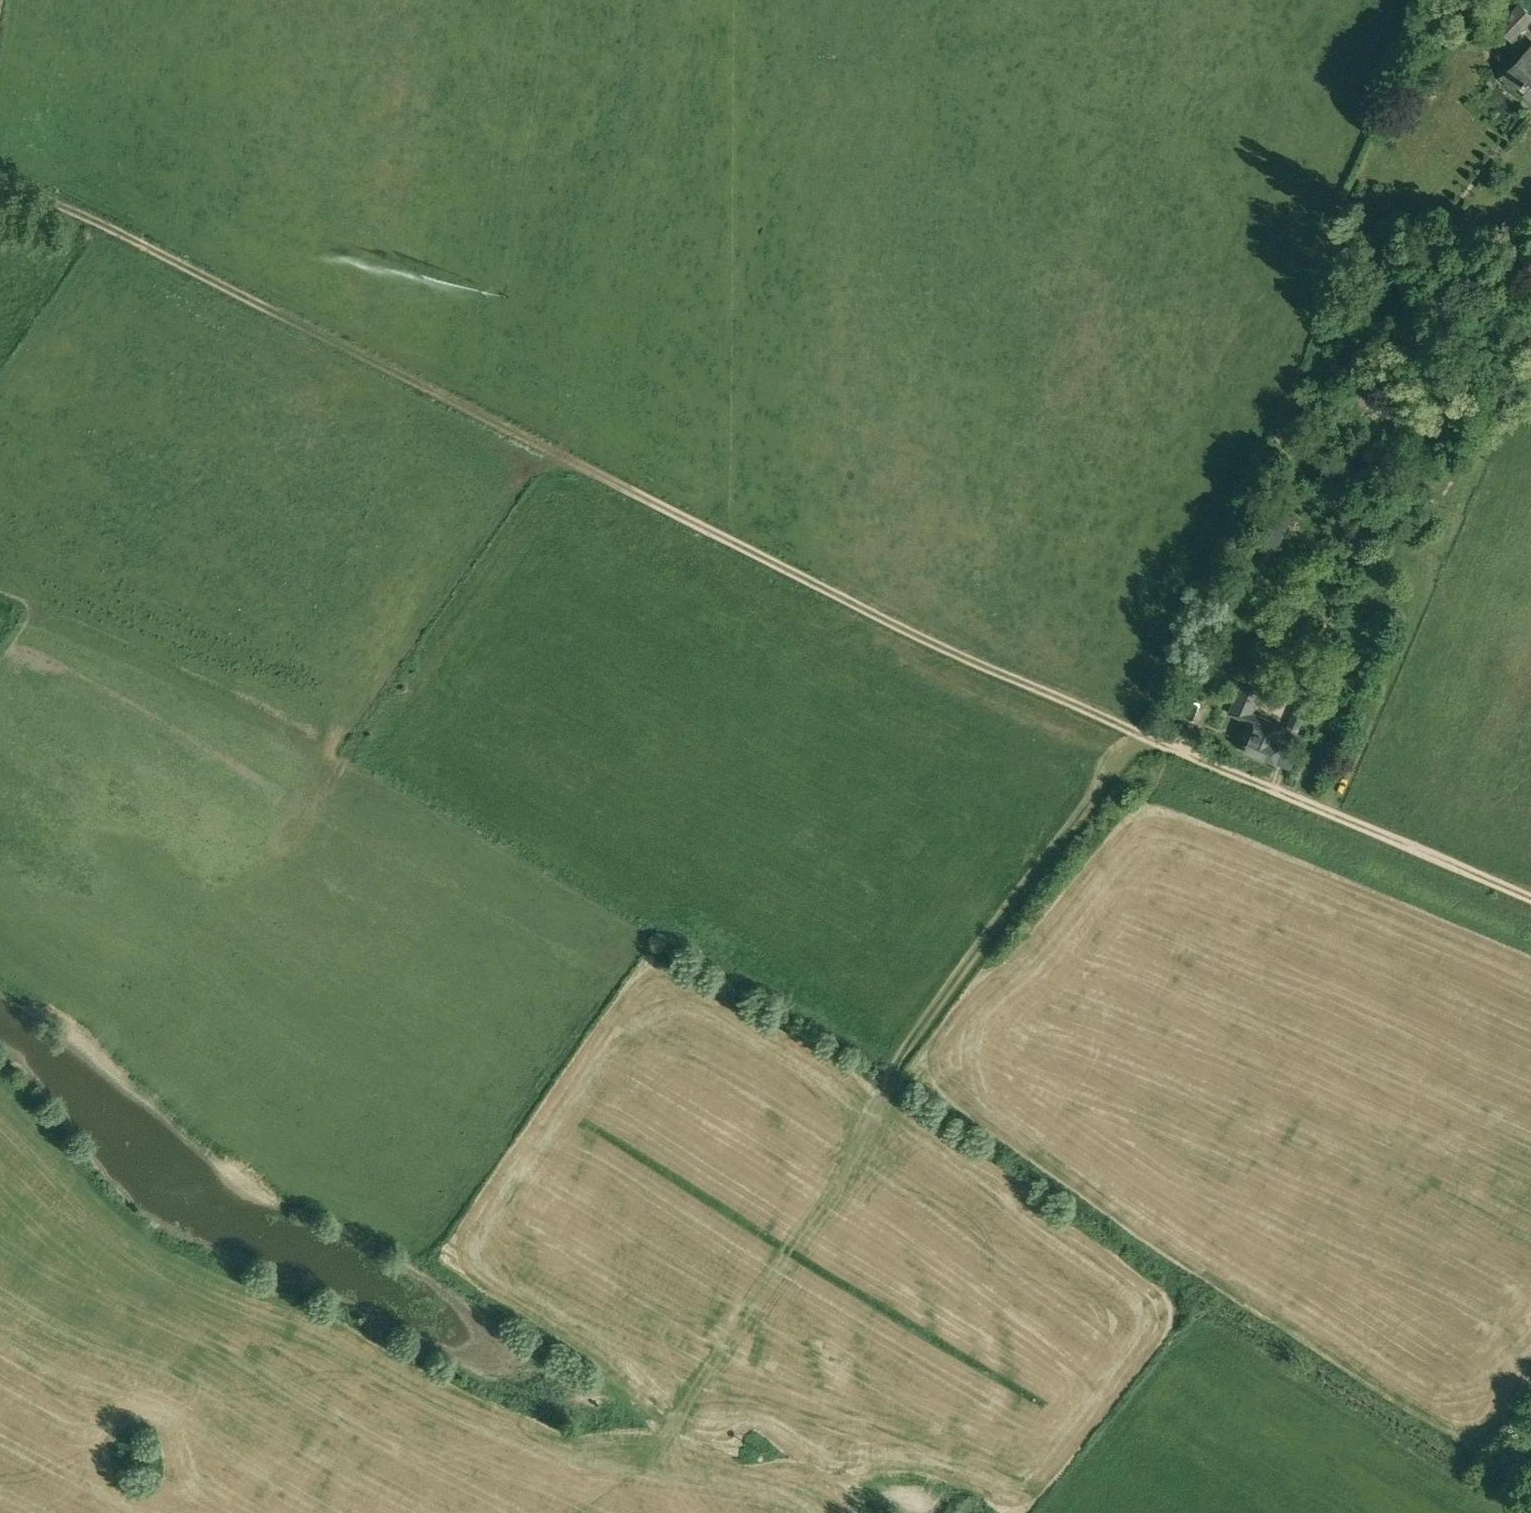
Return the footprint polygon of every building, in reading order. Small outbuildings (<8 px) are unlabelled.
[(1512,41),(1530,21),(1530,12),(1520,1),(1497,25),(1512,41)] [(1484,34),(1496,46),(1504,38),(1492,26),(1484,34)] [(1530,98),(1530,48),(1510,70),(1525,84),(1521,88),(1530,98)] [(1275,555),(1293,515),(1281,509),(1262,550),(1275,555)] [(1237,746),(1276,763),(1285,743),(1282,741),(1288,728),(1298,732),(1324,671),(1300,661),(1289,687),(1301,691),(1286,727),(1254,713),(1262,694),(1242,685),(1229,712),(1248,721),(1237,746)]
